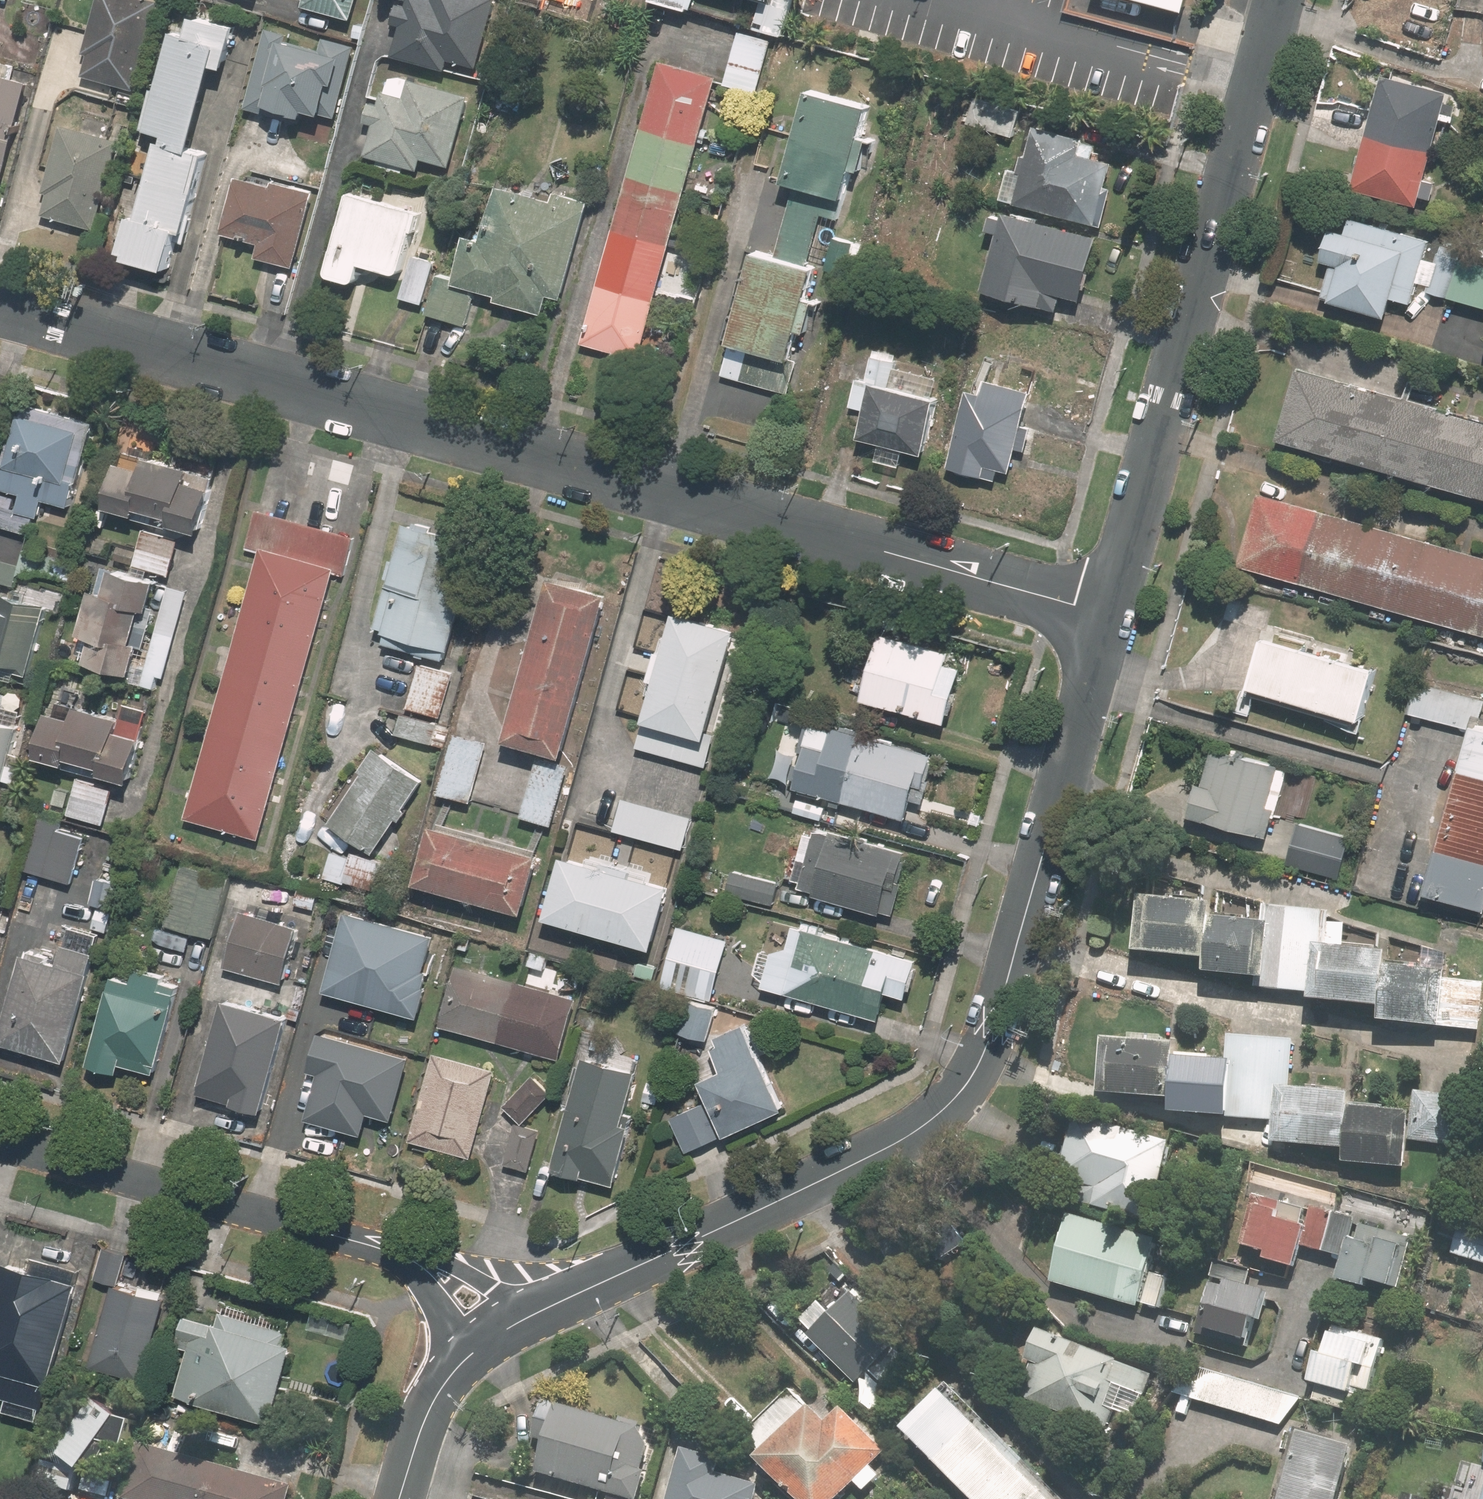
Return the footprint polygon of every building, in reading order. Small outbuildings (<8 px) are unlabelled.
[(164,0),(106,0),(88,70),(142,84),(164,0)] [(364,0),(310,0),(310,2),(360,15),(364,0)] [(501,0),(413,0),(413,2),(406,0),(402,0),(397,19),(407,22),(399,54),(454,69),(457,58),(483,65),(501,0)] [(203,32),(185,27),(157,125),(176,131),(153,213),(144,210),(132,251),(182,265),(215,147),(205,145),(230,59),(237,61),(248,22),(209,11),(203,32)] [(327,43),(275,28),(253,104),(275,111),(277,103),(317,115),(319,106),(342,113),(362,45),(329,36),(327,43)] [(763,95),(779,37),(747,28),(731,86),(763,95)] [(11,185),(40,78),(22,73),(25,62),(0,56),(4,43),(0,42),(0,182),(11,185)] [(727,76),(670,59),(587,341),(644,358),(727,76)] [(1453,99),(1457,86),(1397,67),(1361,183),(1420,202),(1447,117),(1459,121),(1464,103),(1453,99)] [(476,92),(395,69),(388,93),(382,91),(373,120),(382,122),(373,155),(427,170),(431,157),(455,164),(476,92)] [(883,104),(821,86),(794,181),(801,183),(782,251),(766,247),(730,375),(794,393),(813,324),(821,326),(831,293),(824,292),(831,269),(855,276),(866,240),(845,234),(856,194),(864,168),(876,171),(885,138),(874,135),(883,104)] [(1030,106),(982,92),(973,121),(1021,135),(1030,106)] [(129,138),(69,121),(50,190),(56,192),(50,213),(104,228),(129,138)] [(1015,163),(1006,196),(1109,223),(1125,162),(1105,156),(1110,139),(1045,122),(1033,168),(1015,163)] [(317,190),(247,172),(232,229),(269,238),(264,256),(298,265),(317,190)] [(465,276),(445,270),(433,313),(472,324),(482,288),(506,295),(505,298),(555,312),(560,296),(573,300),(601,202),(529,182),(516,226),(503,222),(496,245),(475,239),(465,276)] [(430,209),(358,189),(335,272),(368,282),(374,260),(412,271),(418,250),(430,209)] [(1017,208),(1014,215),(1000,211),(995,228),(1010,232),(995,286),(1063,305),(1068,289),(1091,296),(1109,233),(1017,208)] [(1357,210),(1353,225),(1338,221),(1328,254),(1341,258),(1332,290),(1401,311),(1406,294),(1422,299),(1427,285),(1482,303),(1482,260),(1466,254),(1469,244),(1357,210)] [(442,257),(418,250),(412,271),(405,297),(429,303),(442,257)] [(951,389),(897,375),(901,357),(876,350),(869,378),(863,376),(855,405),(876,411),(870,436),(934,452),(951,389)] [(1306,356),(1286,428),(1482,483),(1482,406),(1306,356)] [(1040,383),(982,368),(957,464),(1004,476),(1007,466),(1018,469),(1040,383)] [(30,398),(0,512),(0,525),(38,535),(48,498),(75,505),(98,416),(30,398)] [(154,461),(131,456),(120,501),(213,523),(224,474),(204,469),(205,461),(157,449),(154,461)] [(1262,490),(1242,560),(1482,629),(1482,552),(1262,490)] [(248,548),(263,552),(190,814),(266,835),(340,568),(345,569),(355,534),(260,507),(248,548)] [(487,533),(412,514),(385,621),(392,623),(388,638),(456,655),(487,533)] [(117,539),(114,550),(95,628),(103,630),(96,657),(142,669),(167,569),(175,571),(183,538),(146,529),(141,545),(117,539)] [(620,587),(551,570),(510,733),(579,750),(620,587)] [(170,676),(193,589),(172,583),(145,683),(158,686),(161,673),(170,676)] [(13,585),(0,637),(0,655),(39,665),(57,596),(13,585)] [(618,705),(654,716),(645,743),(707,762),(750,621),(689,603),(683,620),(645,608),(633,648),(661,656),(657,669),(632,661),(618,705)] [(960,644),(890,627),(873,695),(959,716),(971,665),(956,661),(960,644)] [(1390,662),(1272,629),(1255,688),(1373,721),(1390,662)] [(462,669),(422,659),(402,735),(442,746),(462,669)] [(1421,678),(1412,710),(1476,728),(1430,894),(1482,908),(1482,714),(1482,712),(1482,696),(1421,678)] [(91,691),(59,681),(40,745),(69,754),(54,806),(110,822),(121,784),(110,781),(114,765),(140,773),(159,709),(130,700),(127,713),(88,701),(91,691)] [(0,689),(0,776),(14,780),(37,700),(0,689)] [(944,745),(843,717),(839,734),(811,726),(796,779),(925,814),(944,745)] [(491,739),(461,731),(445,787),(475,795),(491,739)] [(434,771),(384,739),(334,815),(384,848),(434,771)] [(1294,765),(1220,743),(1199,811),(1273,834),(1294,765)] [(575,760),(540,751),(524,813),(558,822),(575,760)] [(692,811),(627,793),(617,829),(683,847),(692,811)] [(552,848),(445,818),(427,879),(535,910),(552,848)] [(919,849),(813,818),(793,882),(900,913),(919,849)] [(1363,835),(1298,818),(1287,860),(1352,877),(1363,835)] [(90,833),(44,819),(29,866),(76,880),(90,833)] [(682,881),(675,879),(682,853),(637,841),(630,866),(573,851),(556,913),(666,943),(682,881)] [(399,859),(336,844),(329,874),(392,890),(399,859)] [(237,870),(188,856),(164,944),(195,952),(201,930),(220,935),(237,870)] [(785,881),(735,867),(728,893),(778,906),(785,881)] [(1214,898),(1147,892),(1141,950),(1203,956),(1202,969),(1254,974),(1253,987),(1312,993),(1312,1000),(1379,1007),(1378,1019),(1472,1028),(1477,982),(1440,979),(1441,964),(1388,959),(1389,952),(1320,945),(1323,912),(1258,906),(1257,922),(1212,917),(1214,898)] [(8,896),(0,894),(0,925),(8,896)] [(308,920),(246,905),(231,964),(293,979),(308,920)] [(325,988),(419,1012),(440,934),(346,909),(325,988)] [(938,957),(791,915),(772,980),(890,1014),(898,987),(927,996),(938,957)] [(739,937),(683,923),(668,983),(698,990),(724,997),(739,937)] [(66,958),(33,948),(8,1039),(75,1058),(106,946),(72,937),(66,958)] [(585,995),(465,963),(448,1026),(568,1059),(585,995)] [(183,986),(118,969),(95,1061),(128,1069),(130,1061),(162,1069),(183,986)] [(724,997),(698,990),(688,1028),(718,1036),(728,998),(724,997)] [(298,1010),(233,993),(207,1088),(273,1106),(298,1010)] [(1136,1045),(1108,1044),(1104,1094),(1177,1100),(1176,1113),(1282,1121),(1279,1143),(1351,1148),(1349,1163),(1406,1167),(1408,1139),(1459,1144),(1462,1100),(1418,1096),(1417,1117),(1351,1113),(1352,1097),(1290,1093),(1294,1042),(1232,1038),(1230,1065),(1217,1065),(1217,1046),(1175,1043),(1177,1017),(1138,1015),(1136,1045)] [(676,1115),(691,1149),(795,1102),(757,1018),(718,1036),(732,1068),(709,1078),(717,1096),(676,1115)] [(408,1050),(327,1029),(304,1118),(385,1138),(408,1050)] [(503,1061),(441,1044),(415,1138),(477,1155),(503,1061)] [(647,1064),(593,1049),(561,1165),(626,1183),(643,1120),(633,1117),(647,1064)] [(558,1088),(540,1071),(510,1102),(528,1119),(558,1088)] [(543,1124),(521,1118),(510,1161),(532,1167),(543,1124)] [(1170,1147),(1083,1122),(1066,1179),(1086,1184),(1082,1201),(1149,1220),(1170,1147)] [(1304,1211),(1257,1197),(1244,1243),(1251,1245),(1251,1247),(1274,1254),(1271,1261),(1296,1268),(1303,1245),(1348,1259),(1342,1282),(1369,1289),(1371,1283),(1391,1288),(1392,1285),(1398,1288),(1411,1242),(1364,1228),(1360,1243),(1351,1240),(1356,1222),(1315,1210),(1309,1230),(1300,1227),(1304,1211)] [(1073,1220),(1055,1282),(1137,1306),(1155,1244),(1073,1220)] [(1454,1255),(1482,1263),(1482,1232),(1462,1227),(1454,1255)] [(100,1276),(117,1281),(96,1362),(150,1375),(171,1292),(127,1280),(135,1251),(108,1244),(100,1276)] [(0,1310),(0,1363),(6,1364),(0,1385),(0,1389),(13,1393),(7,1411),(48,1423),(92,1277),(17,1254),(0,1310)] [(1213,1285),(1199,1335),(1247,1349),(1255,1321),(1260,1322),(1268,1295),(1246,1289),(1252,1272),(1218,1262),(1214,1278),(1231,1282),(1229,1290),(1213,1285)] [(1154,1276),(1146,1305),(1159,1309),(1167,1280),(1154,1276)] [(815,1333),(811,1338),(856,1384),(871,1369),(884,1383),(911,1356),(854,1297),(832,1318),(819,1305),(803,1321),(815,1333)] [(227,1318),(191,1309),(183,1340),(195,1344),(183,1394),(280,1419),(301,1340),(289,1337),(293,1321),(230,1305),(227,1318)] [(1382,1342),(1335,1329),(1327,1360),(1321,1358),(1314,1384),(1320,1385),(1315,1402),(1352,1413),(1359,1388),(1369,1391),(1382,1342)] [(1151,1377),(1041,1334),(1031,1361),(1036,1363),(1022,1397),(1104,1430),(1121,1386),(1144,1396),(1151,1377)] [(1174,1392),(1281,1425),(1300,1398),(1193,1368),(1174,1392)] [(791,1392),(746,1436),(767,1457),(762,1463),(797,1498),(837,1498),(855,1481),(864,1490),(878,1476),(869,1467),(883,1452),(845,1413),(830,1428),(791,1392)] [(148,1426),(109,1397),(71,1448),(96,1466),(104,1455),(114,1462),(129,1441),(134,1445),(148,1426)] [(661,1429),(550,1398),(540,1435),(555,1440),(547,1468),(642,1495),(661,1429)] [(975,1498),(1041,1498),(944,1399),(909,1432),(975,1498)] [(1291,1433),(1273,1498),(1335,1498),(1349,1449),(1291,1433)] [(145,1440),(130,1491),(156,1498),(294,1498),(298,1486),(145,1440)] [(691,1443),(675,1498),(764,1498),(768,1483),(720,1470),(725,1452),(691,1443)]
